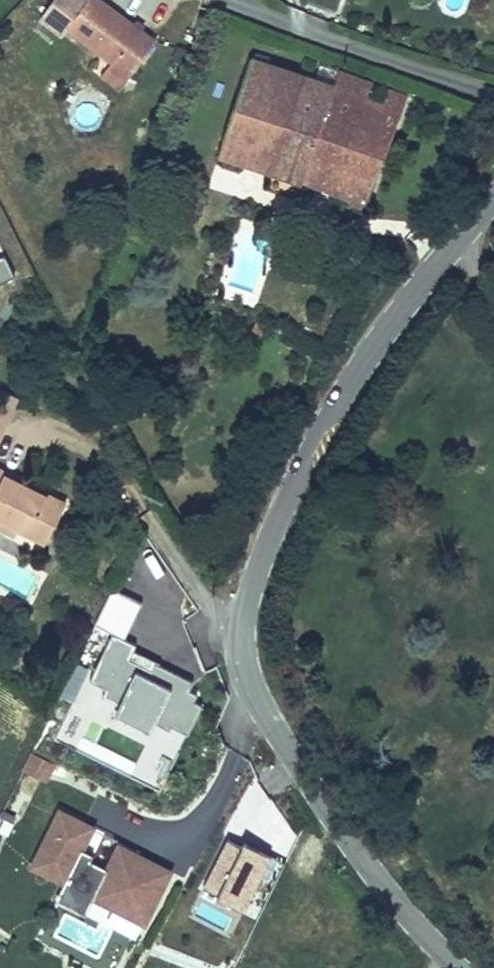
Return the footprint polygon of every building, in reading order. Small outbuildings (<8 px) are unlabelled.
[(128,74),(157,36),(109,0),(50,0),(36,18),(59,34),(64,27),(109,60),(128,74)] [(334,85),(251,56),(218,153),(301,182),(309,158),(356,174),(347,197),(366,204),(406,90),(340,68),(334,85)] [(98,75),(117,89),(128,74),(109,60),(98,75)] [(356,174),(309,158),(301,182),(347,197),(356,174)] [(17,273),(7,252),(0,255),(0,282),(17,273)] [(16,536),(20,528),(48,542),(69,501),(0,466),(0,528),(16,536)] [(145,602),(112,587),(95,624),(113,632),(91,680),(100,685),(96,695),(172,729),(174,724),(191,732),(207,696),(190,689),(195,679),(135,652),(139,644),(128,639),(145,602)] [(32,751),(23,769),(46,781),(55,763),(32,751)] [(94,854),(85,850),(97,826),(59,807),(30,867),(64,884),(56,900),(88,915),(96,898),(148,924),(176,868),(120,841),(106,868),(91,861),(94,854)] [(272,856),(229,836),(204,888),(247,908),(272,856)]
